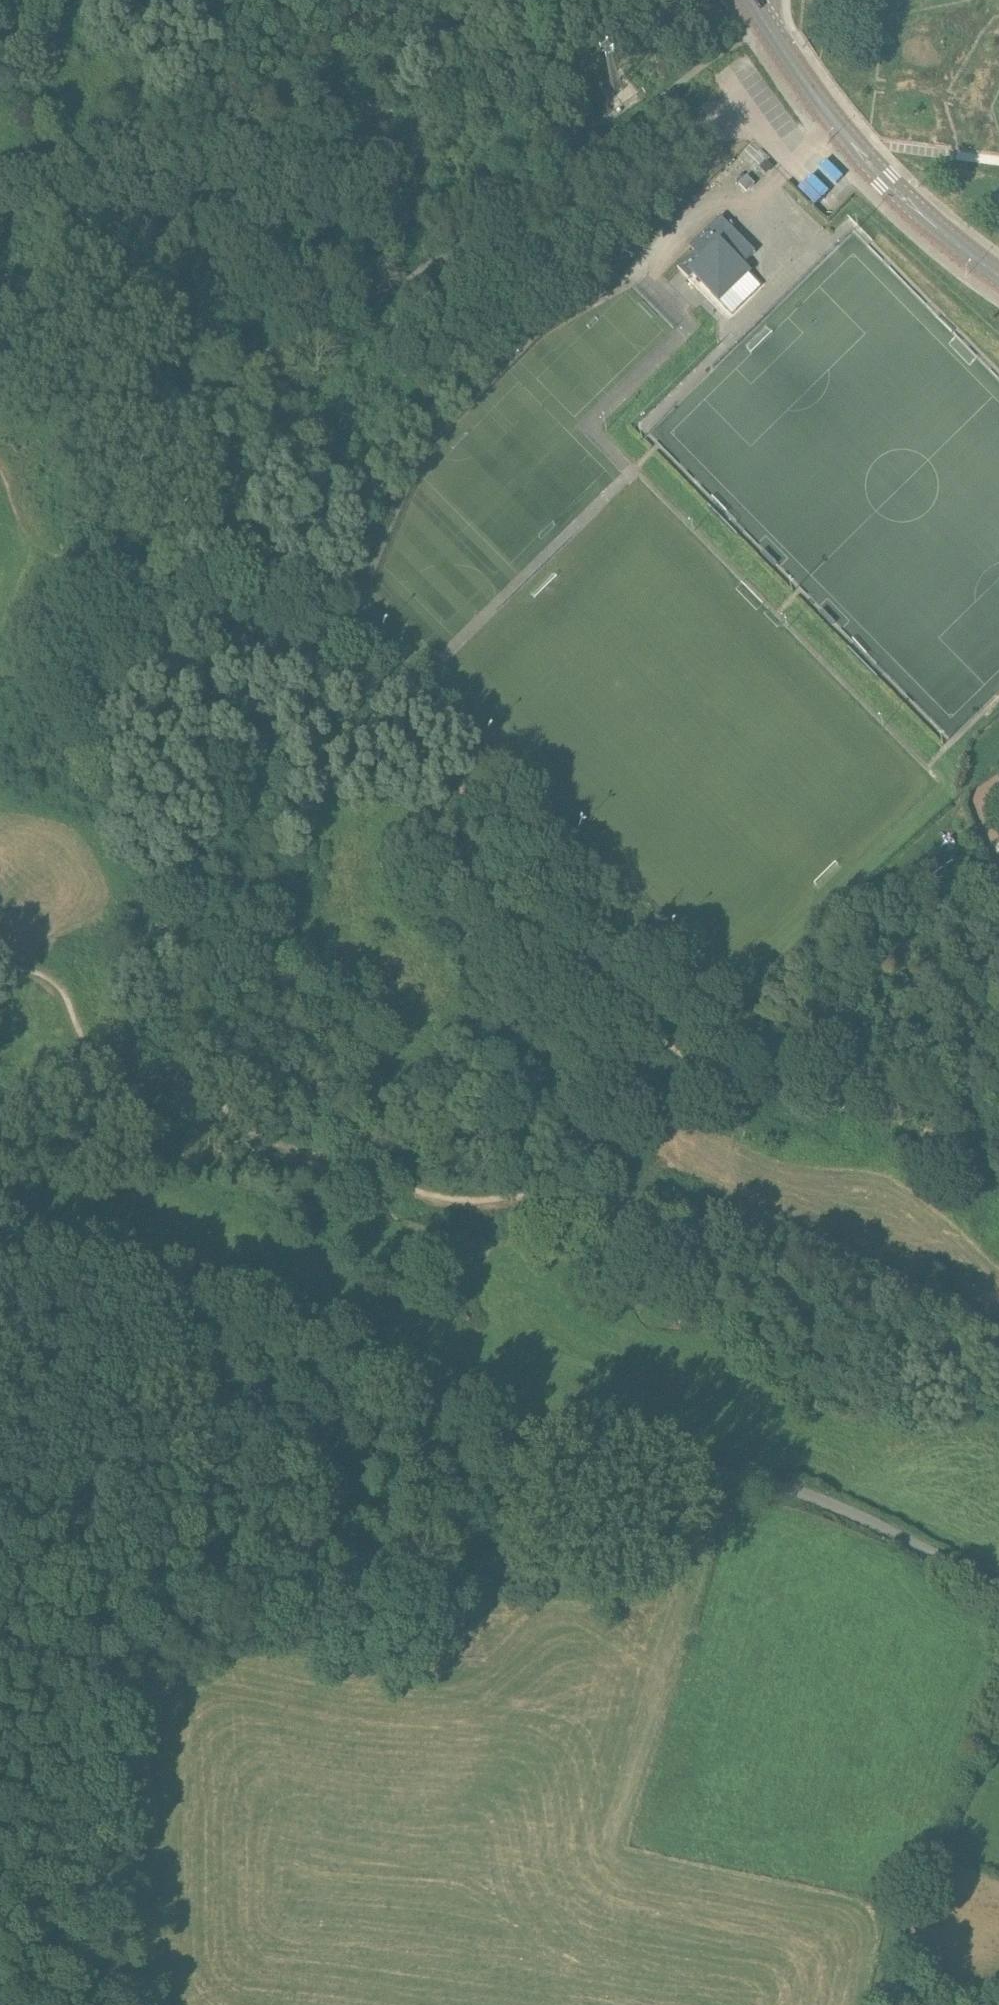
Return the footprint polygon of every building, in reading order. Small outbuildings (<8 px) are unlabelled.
[(767,161),(760,167),(767,175),(774,168),(767,161)] [(818,187),(834,202),(854,180),(838,165),(818,187)] [(739,184),(747,192),(755,184),(747,176),(739,184)] [(702,259),(690,271),(713,295),(727,295),(751,271),(744,265),(756,252),(721,217),(690,247),(702,259)]
